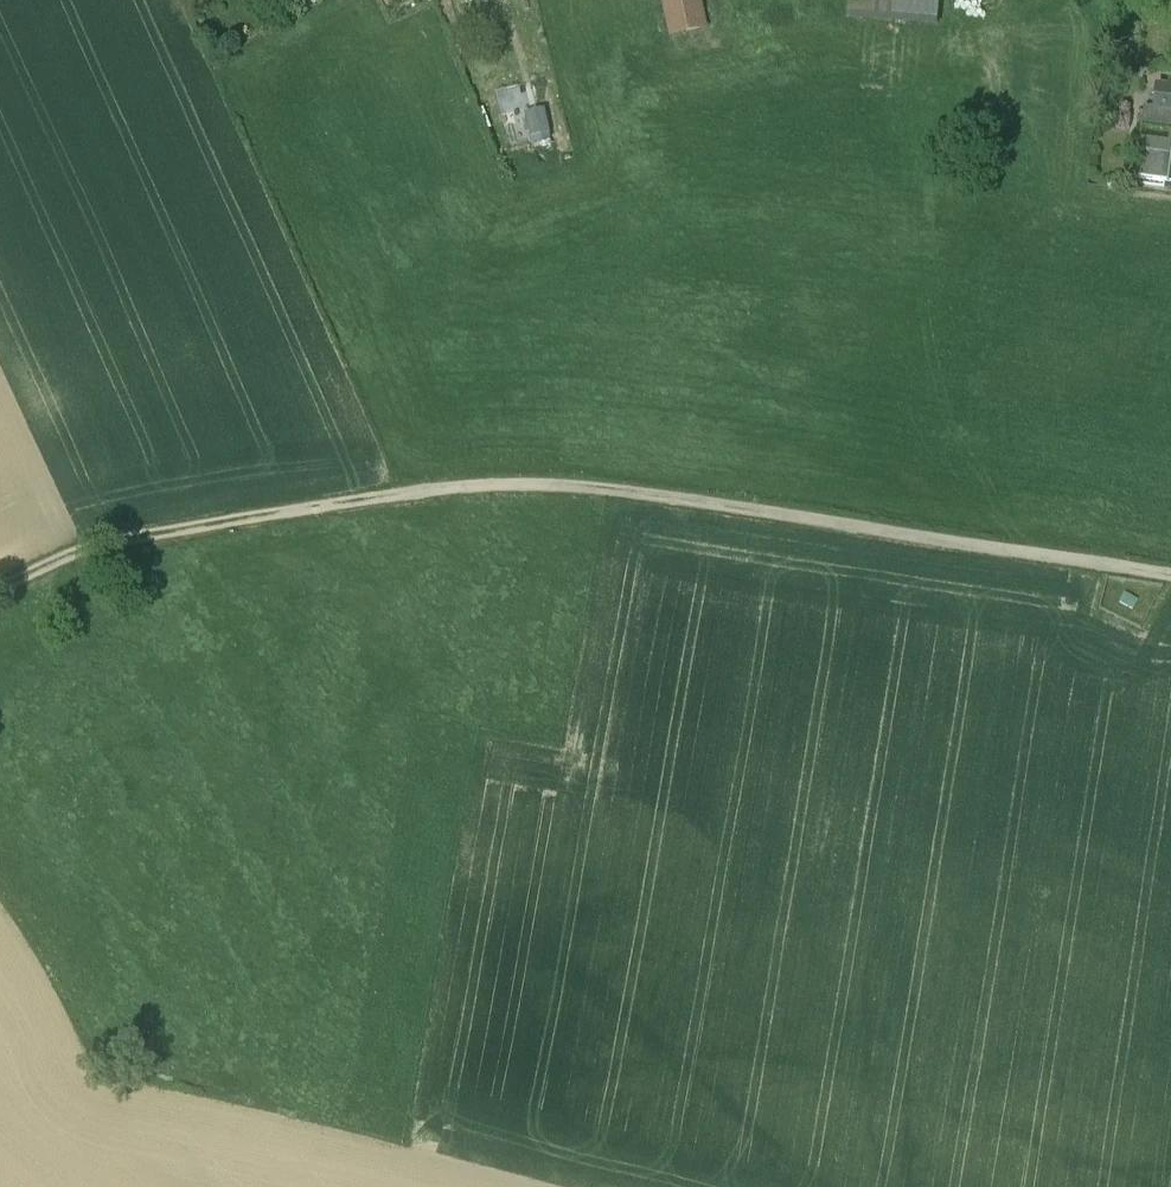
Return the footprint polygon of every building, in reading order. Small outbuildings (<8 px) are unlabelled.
[(664,33),(703,28),(700,0),(659,0),(664,33)] [(944,25),(944,0),(852,0),(852,25),(944,25)] [(1158,87),(1155,108),(1147,107),(1143,128),(1170,132),(1170,89),(1158,87)] [(1140,151),(1137,178),(1170,183),(1170,155),(1140,151)]
